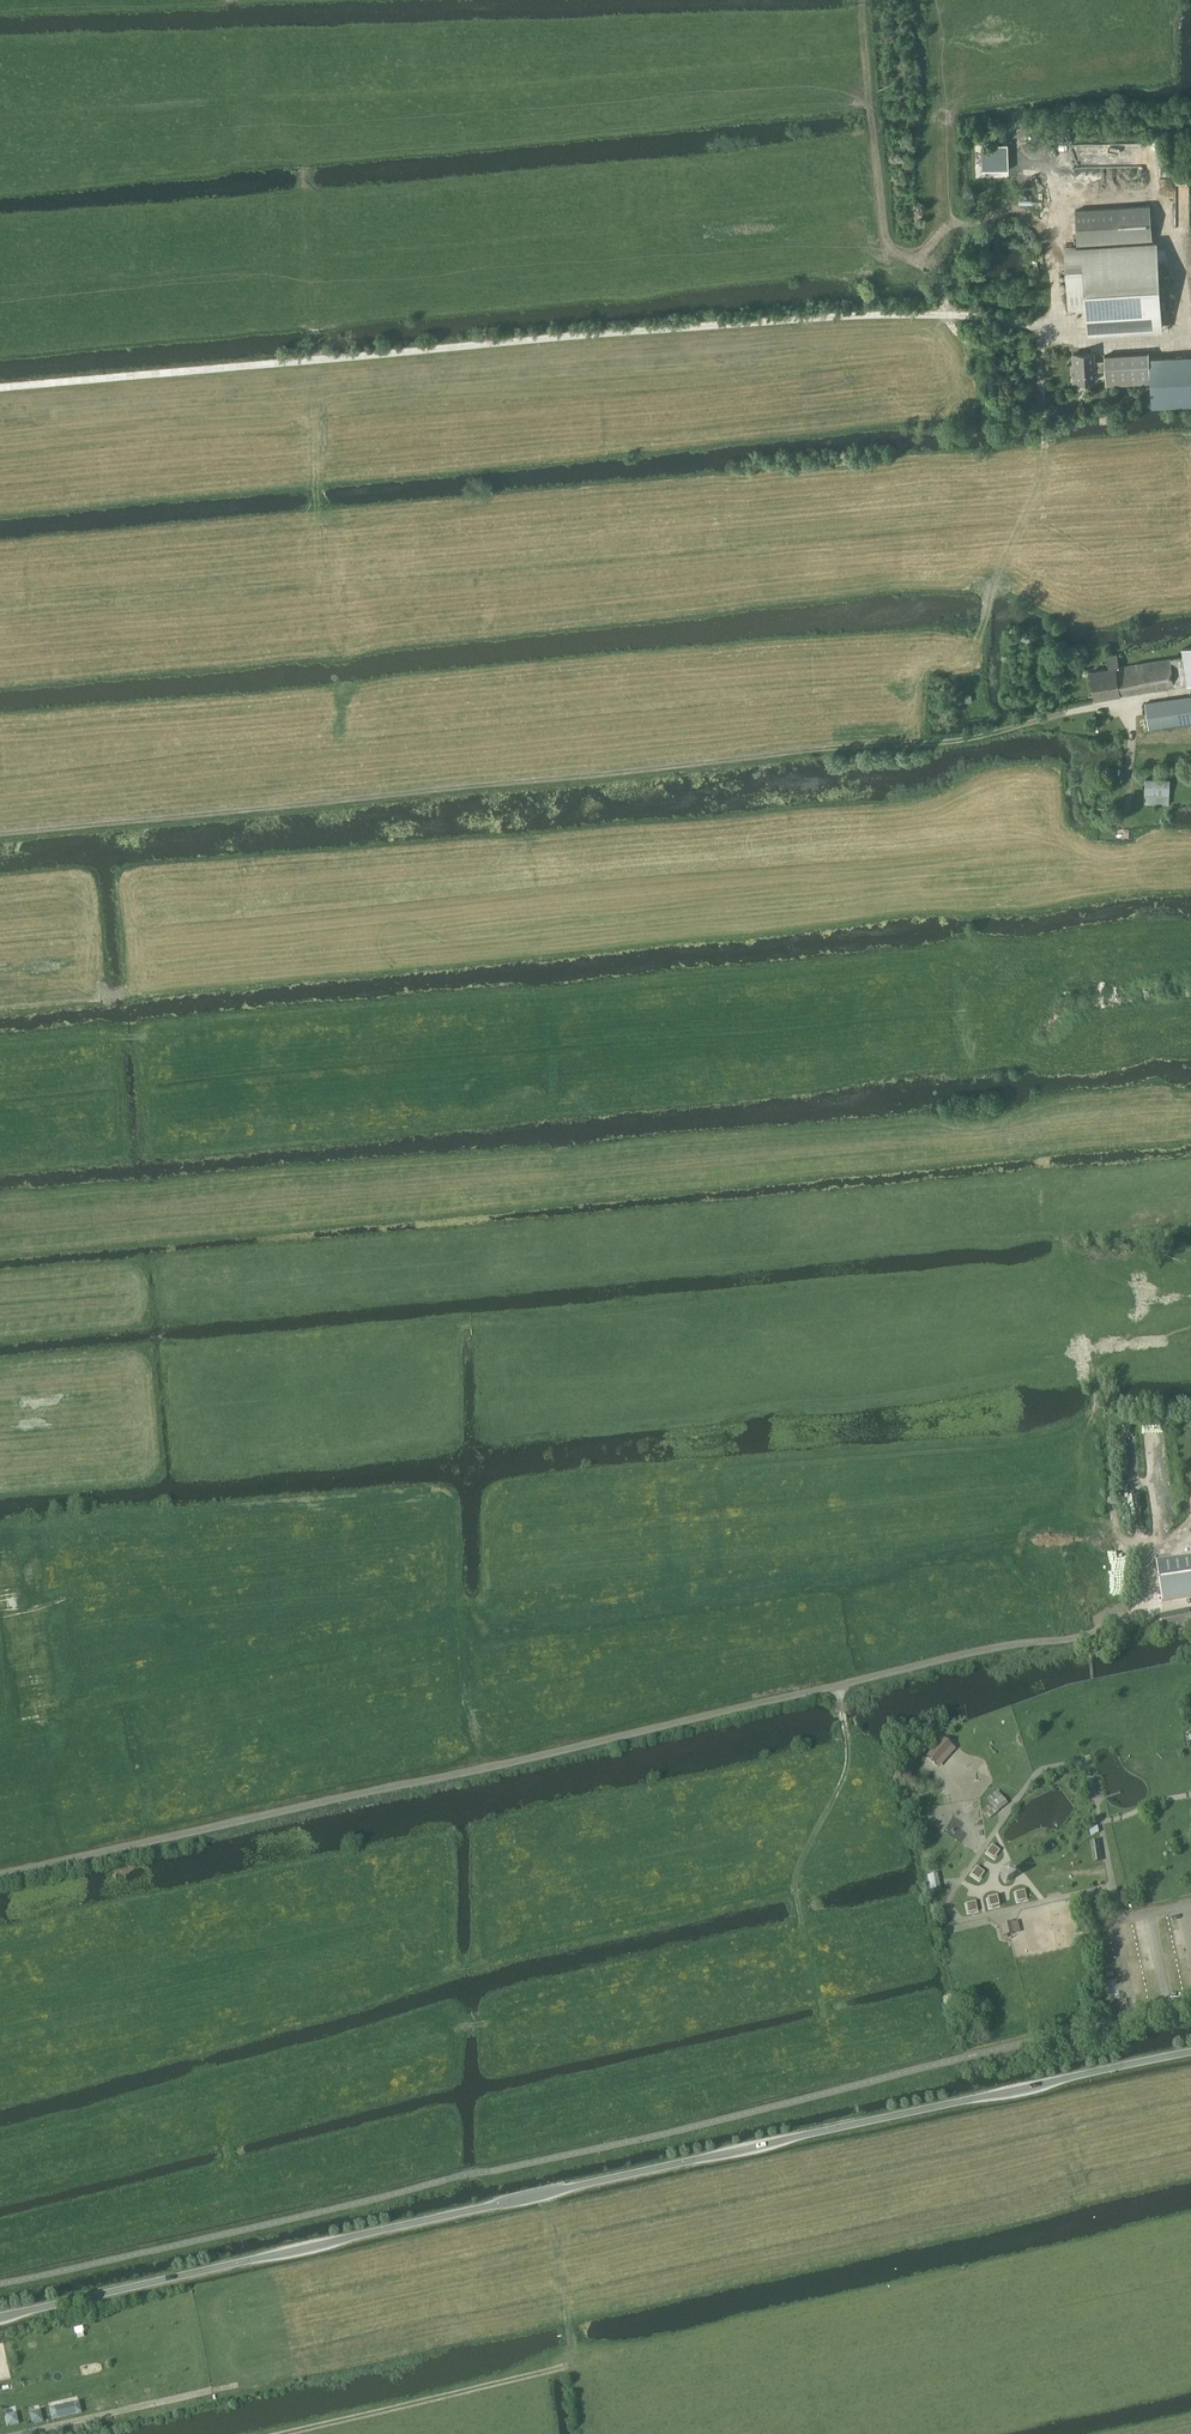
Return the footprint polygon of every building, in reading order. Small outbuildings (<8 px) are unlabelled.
[(1009,170),(1008,144),(982,144),(983,170),(1009,170)] [(1151,205),(1076,209),(1078,244),(1153,239),(1151,205)] [(1158,251),(1066,256),(1069,310),(1087,309),(1088,325),(1162,321),(1158,251)] [(1074,353),(1074,363),(1076,363),(1076,380),(1096,380),(1095,371),(1106,370),(1107,385),(1151,382),(1152,405),(1190,403),(1190,355),(1150,357),(1149,353),(1105,355),(1105,360),(1102,360),(1095,361),(1095,360),(1095,352),(1074,353)] [(1183,648),(1184,656),(1188,684),(1190,684),(1190,647),(1183,648)] [(1096,699),(1175,686),(1171,658),(1119,666),(1118,654),(1108,656),(1109,668),(1092,671),(1096,699)] [(1190,721),(1190,696),(1146,703),(1149,727),(1190,721)] [(1170,804),(1171,780),(1146,779),(1146,803),(1170,804)] [(1190,1598),(1190,1557),(1156,1562),(1162,1602),(1190,1598)] [(942,1740),(926,1758),(935,1766),(951,1748),(942,1740)] [(996,1813),(1006,1805),(996,1791),(985,1800),(990,1805),(980,1812),(987,1821),(997,1813),(996,1813)] [(1093,1863),(1101,1862),(1098,1842),(1090,1843),(1093,1863)] [(929,1892),(940,1890),(937,1875),(926,1877),(929,1892)] [(81,2414),(78,2402),(51,2408),(54,2420),(81,2414)] [(7,2427),(18,2425),(16,2414),(5,2416),(7,2427)]
